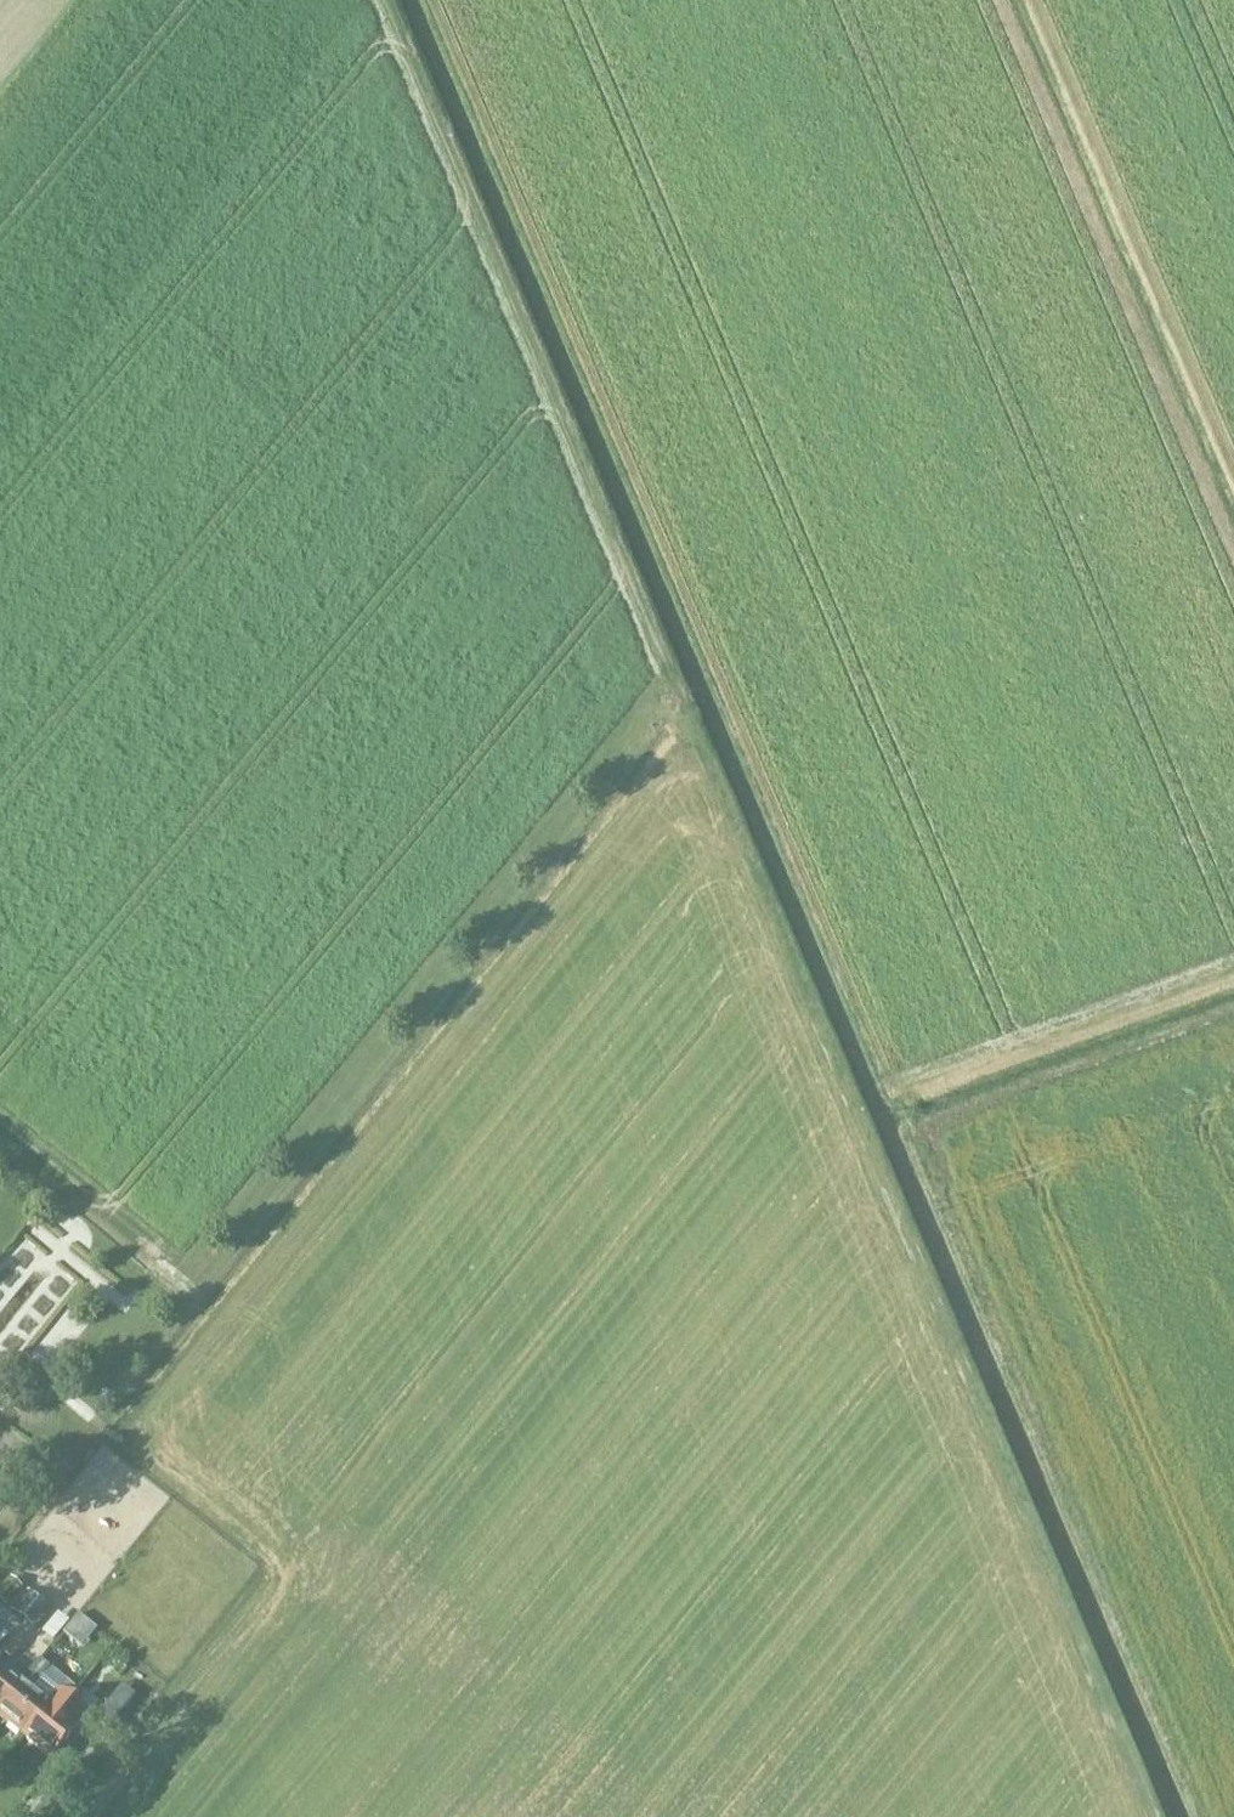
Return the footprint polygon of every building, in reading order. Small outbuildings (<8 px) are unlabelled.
[(0,1260),(0,1311),(14,1294),(22,1301),(2,1326),(21,1341),(72,1280),(19,1237),(0,1260)] [(0,1589),(0,1602),(6,1607),(21,1588),(9,1578),(0,1589)] [(26,1592),(10,1611),(33,1630),(49,1611),(26,1592)] [(77,1614),(61,1633),(80,1648),(96,1630),(77,1614)] [(0,1651),(10,1660),(21,1646),(11,1638),(0,1651)] [(45,1707),(28,1693),(48,1668),(38,1660),(18,1685),(0,1708),(0,1718),(22,1736),(46,1708),(45,1707)] [(18,1685),(0,1671),(0,1708),(18,1685)] [(88,1713),(70,1699),(76,1691),(66,1682),(45,1707),(46,1708),(22,1736),(50,1759),(88,1713)]
